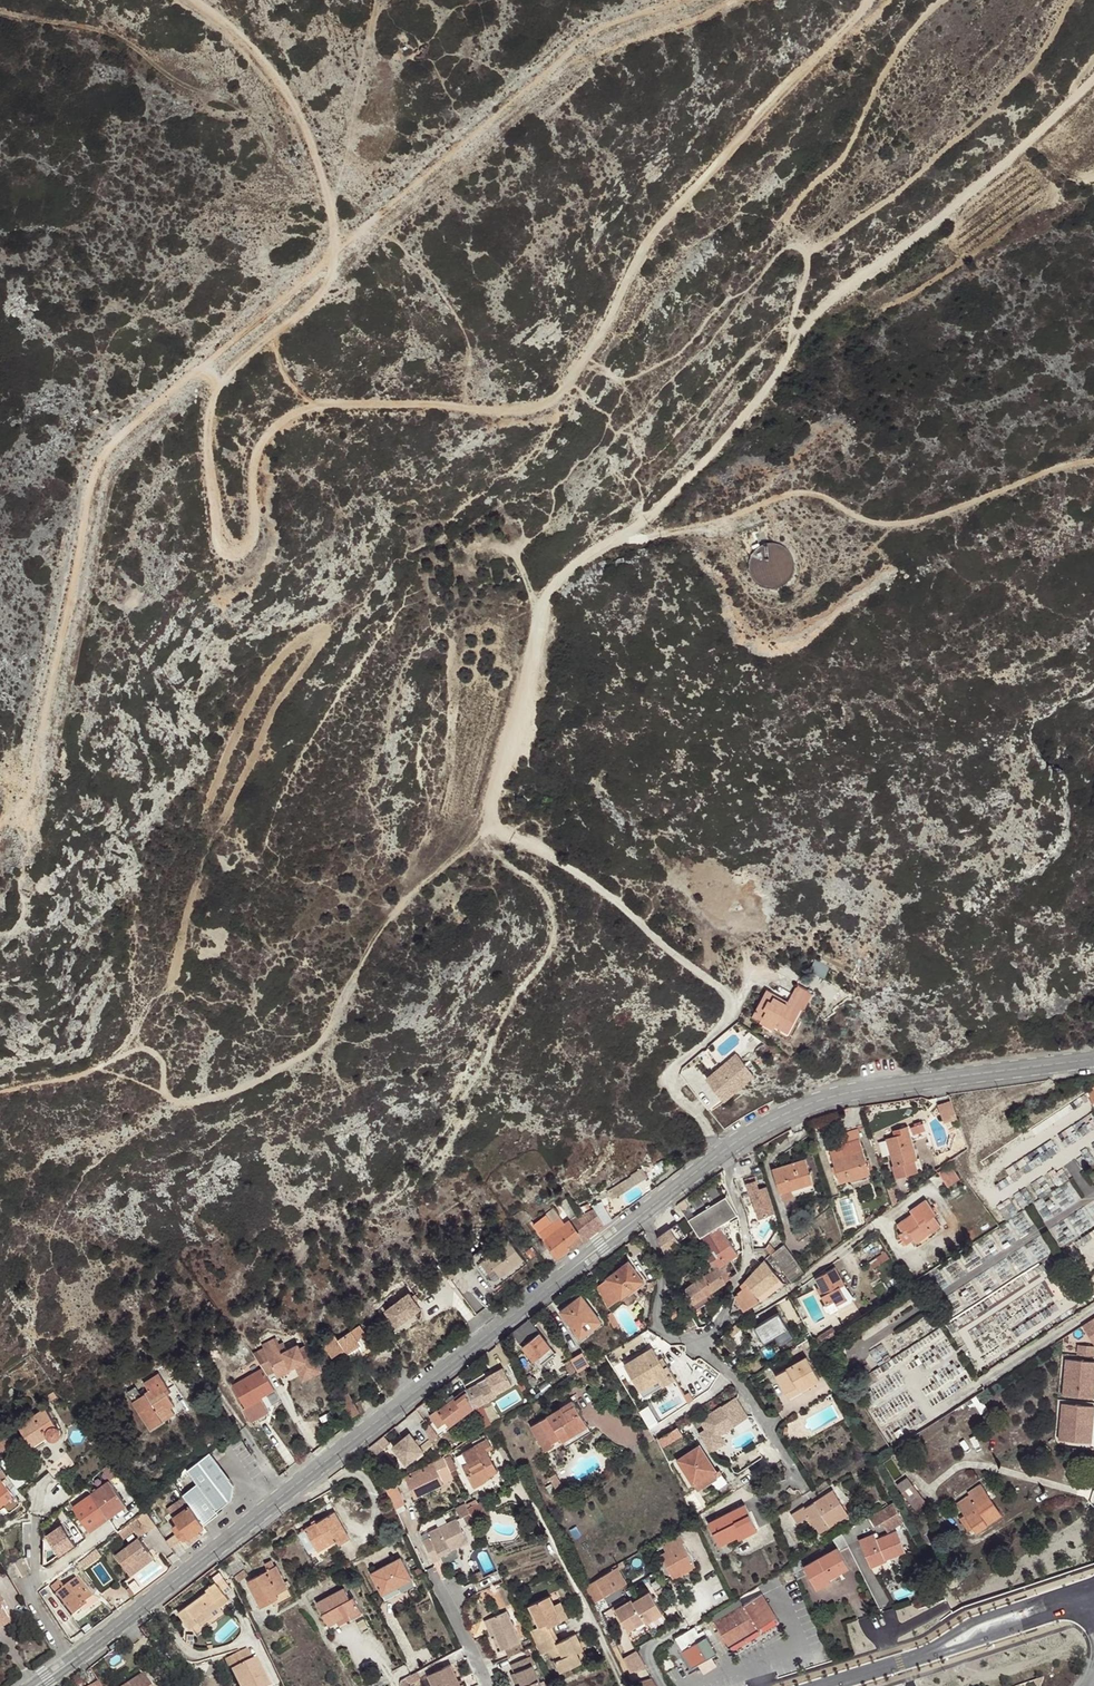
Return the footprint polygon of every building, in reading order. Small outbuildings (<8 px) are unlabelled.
[(785,547),(780,545),(776,544),(771,543),(767,544),(762,546),(758,548),(755,550),(753,553),(750,558),(749,562),(749,567),(750,572),(751,576),(754,580),(758,584),(763,587),(770,589),(776,588),(782,586),(788,582),(791,578),(794,573),(795,567),(794,562),(793,557),(791,553),(788,550),(785,547)] [(793,993),(808,1002),(812,995),(797,986),(793,993)] [(776,994),(768,989),(753,1015),(761,1020),(763,1016),(777,1024),(776,1026),(787,1032),(801,1008),(804,1010),(808,1002),(793,993),(791,996),(789,1001),(776,994)] [(779,989),(776,994),(789,1001),(791,996),(779,989)] [(763,1016),(761,1020),(760,1022),(774,1030),(776,1026),(777,1024),(763,1016)] [(755,1075),(736,1053),(707,1078),(725,1100),(755,1075)] [(942,1104),(949,1122),(961,1117),(954,1099),(942,1104)] [(911,1127),(913,1134),(925,1130),(923,1124),(921,1124),(921,1121),(914,1124),(915,1126),(911,1127)] [(918,1171),(914,1160),(917,1159),(907,1126),(894,1131),(895,1135),(886,1138),(894,1165),(893,1166),(897,1178),(918,1171)] [(859,1139),(841,1144),(842,1148),(831,1151),(840,1181),(850,1178),(869,1172),(870,1172),(859,1139)] [(763,1150),(758,1154),(761,1158),(766,1155),(763,1150)] [(917,1159),(914,1160),(918,1171),(923,1170),(919,1158),(917,1159)] [(805,1159),(773,1170),(783,1199),(815,1189),(805,1159)] [(939,1172),(949,1187),(960,1179),(950,1165),(939,1172)] [(647,1169),(609,1188),(614,1198),(652,1179),(647,1169)] [(871,1181),(869,1172),(850,1178),(853,1187),(871,1181)] [(760,1218),(776,1213),(768,1187),(760,1189),(755,1176),(746,1179),(751,1193),(752,1193),(760,1218)] [(887,1185),(893,1204),(897,1202),(891,1184),(887,1185)] [(624,1193),(628,1202),(644,1195),(640,1187),(624,1193)] [(726,1197),(689,1221),(709,1252),(715,1248),(725,1264),(732,1259),(739,1254),(726,1234),(720,1226),(729,1220),(738,1215),(726,1197)] [(926,1200),(911,1211),(913,1213),(898,1224),(903,1231),(904,1230),(907,1228),(909,1231),(917,1241),(940,1225),(934,1215),(936,1214),(926,1200)] [(554,1209),(534,1224),(561,1259),(605,1226),(593,1210),(574,1224),(570,1219),(565,1223),(554,1209)] [(513,1217),(517,1222),(527,1215),(523,1210),(513,1217)] [(729,1220),(720,1226),(726,1234),(734,1228),(729,1220)] [(678,1226),(662,1235),(672,1253),(688,1244),(678,1226)] [(509,1239),(475,1265),(493,1289),(528,1262),(509,1239)] [(766,1248),(771,1255),(776,1251),(770,1243),(766,1248)] [(771,1255),(791,1282),(804,1272),(784,1245),(776,1251),(771,1255)] [(538,1254),(549,1269),(559,1261),(548,1247),(538,1254)] [(715,1248),(709,1252),(719,1267),(725,1264),(715,1248)] [(709,1252),(702,1257),(711,1271),(705,1275),(714,1291),(739,1272),(732,1259),(725,1264),(719,1267),(709,1252)] [(869,1262),(873,1268),(889,1258),(885,1252),(869,1262)] [(765,1260),(745,1281),(760,1299),(761,1300),(784,1282),(765,1260)] [(630,1261),(597,1287),(609,1307),(621,1297),(622,1298),(645,1280),(630,1261)] [(844,1284),(835,1267),(816,1278),(821,1286),(818,1288),(827,1305),(824,1307),(827,1312),(831,1312),(839,1308),(837,1305),(847,1299),(840,1286),(844,1284)] [(714,1291),(705,1275),(686,1289),(696,1310),(717,1295),(714,1291)] [(760,1299),(745,1281),(740,1286),(744,1289),(735,1296),(744,1310),(760,1299)] [(853,1296),(844,1284),(840,1286),(847,1299),(837,1305),(839,1308),(852,1301),(853,1296)] [(581,1296),(561,1312),(577,1333),(587,1327),(589,1330),(601,1321),(581,1296)] [(610,1316),(619,1329),(623,1326),(630,1336),(641,1328),(625,1305),(610,1316)] [(407,1321),(418,1335),(438,1319),(428,1306),(426,1308),(425,1307),(407,1321)] [(761,1326),(770,1342),(795,1329),(786,1312),(761,1326)] [(1083,1325),(1093,1342),(1093,1318),(1083,1325)] [(529,1319),(512,1333),(534,1359),(550,1346),(529,1319)] [(350,1359),(371,1346),(364,1336),(366,1334),(360,1326),(338,1340),(336,1336),(324,1344),(332,1357),(341,1352),(343,1355),(346,1353),(350,1359)] [(587,1327),(577,1333),(580,1337),(589,1330),(587,1327)] [(819,1337),(822,1341),(836,1331),(834,1327),(819,1337)] [(720,1339),(732,1353),(749,1338),(740,1329),(732,1337),(727,1332),(720,1339)] [(298,1369),(305,1382),(323,1372),(306,1341),(285,1352),(277,1338),(256,1350),(270,1376),(278,1372),(281,1378),(298,1369)] [(814,1349),(809,1340),(791,1352),(796,1361),(814,1349)] [(373,1345),(371,1346),(350,1359),(354,1365),(377,1350),(373,1345)] [(1093,1356),(1093,1346),(1079,1345),(1078,1355),(1093,1356)] [(550,1346),(534,1359),(539,1365),(555,1352),(550,1346)] [(653,1347),(624,1364),(641,1391),(659,1379),(662,1383),(674,1375),(668,1365),(665,1367),(661,1361),(653,1347)] [(571,1358),(578,1371),(590,1364),(583,1352),(571,1358)] [(807,1357),(776,1375),(785,1391),(799,1384),(802,1390),(820,1380),(807,1357)] [(571,1374),(577,1371),(570,1359),(564,1362),(571,1374)] [(1063,1396),(1093,1399),(1093,1389),(1089,1389),(1090,1376),(1093,1373),(1093,1362),(1066,1360),(1063,1396)] [(273,1405),(282,1400),(263,1368),(233,1386),(246,1408),(244,1409),(252,1422),(269,1412),(261,1398),(267,1395),(273,1405)] [(475,1406),(476,1408),(482,1405),(498,1396),(496,1393),(513,1384),(505,1368),(487,1378),(488,1378),(478,1384),(478,1385),(468,1391),(475,1406)] [(159,1374),(144,1384),(149,1392),(142,1396),(136,1388),(127,1393),(151,1429),(163,1421),(159,1415),(171,1407),(175,1404),(167,1393),(165,1390),(169,1388),(159,1374)] [(659,1379),(641,1391),(644,1397),(676,1378),(674,1375),(662,1383),(659,1379)] [(496,1393),(498,1396),(515,1386),(513,1384),(496,1393)] [(799,1384),(785,1391),(789,1397),(802,1390),(799,1384)] [(7,1391),(10,1397),(15,1393),(12,1388),(7,1391)] [(468,1391),(466,1388),(456,1397),(449,1402),(439,1410),(438,1409),(430,1415),(439,1426),(447,1420),(451,1425),(475,1406),(468,1391)] [(45,1398),(48,1403),(57,1397),(54,1392),(45,1398)] [(340,1397),(351,1416),(360,1412),(348,1393),(340,1397)] [(446,1399),(449,1402),(456,1397),(453,1393),(446,1399)] [(735,1426),(749,1417),(737,1398),(723,1407),(735,1426)] [(564,1412),(575,1405),(573,1400),(561,1407),(564,1412)] [(1061,1404),(1058,1440),(1077,1442),(1092,1430),(1093,1407),(1061,1404)] [(476,1408),(482,1421),(489,1417),(482,1405),(476,1408)] [(531,1427),(545,1450),(554,1445),(552,1442),(561,1437),(563,1441),(588,1426),(575,1405),(564,1412),(561,1407),(547,1416),(548,1417),(531,1427)] [(175,1413),(171,1407),(159,1415),(163,1421),(175,1413)] [(46,1408),(18,1426),(31,1446),(48,1435),(50,1437),(54,1439),(57,1438),(59,1436),(61,1433),(60,1430),(46,1408)] [(486,1428),(493,1425),(489,1417),(482,1421),(486,1428)] [(591,1431),(588,1426),(563,1441),(566,1446),(591,1431)] [(678,1427),(660,1438),(664,1445),(682,1434),(678,1427)] [(410,1464),(431,1452),(418,1430),(397,1442),(410,1464)] [(1090,1443),(1092,1430),(1077,1442),(1090,1443)] [(0,1451),(11,1445),(3,1432),(0,1434),(0,1451)] [(468,1463),(463,1466),(475,1487),(486,1481),(484,1479),(497,1472),(487,1452),(493,1449),(488,1440),(474,1447),(478,1454),(471,1457),(473,1460),(468,1463)] [(716,1470),(700,1445),(678,1460),(694,1484),(699,1490),(717,1478),(713,1471),(716,1470)] [(478,1454),(474,1447),(463,1453),(468,1463),(473,1460),(471,1457),(478,1454)] [(47,1469),(55,1478),(74,1462),(67,1453),(47,1469)] [(209,1454),(187,1471),(198,1484),(183,1496),(187,1501),(204,1524),(218,1513),(216,1511),(232,1499),(233,1485),(209,1454)] [(443,1458),(451,1472),(457,1469),(450,1454),(443,1458)] [(406,1478),(415,1498),(444,1484),(435,1465),(406,1478)] [(6,1504),(10,1509),(13,1509),(20,1503),(20,1501),(11,1488),(15,1484),(8,1475),(6,1477),(5,1476),(6,1475),(2,1469),(0,1471),(0,1509),(6,1504)] [(564,1486),(556,1473),(550,1477),(557,1490),(564,1486)] [(927,1503),(908,1477),(897,1485),(916,1511),(927,1503)] [(109,1481),(73,1506),(87,1527),(124,1501),(109,1481)] [(396,1485),(386,1490),(395,1509),(405,1504),(396,1485)] [(966,1515),(961,1518),(969,1530),(974,1526),(977,1531),(1001,1514),(981,1485),(968,1493),(970,1495),(958,1503),(966,1515)] [(845,1507),(834,1490),(805,1509),(804,1506),(792,1515),(798,1523),(809,1516),(813,1521),(816,1525),(820,1532),(829,1526),(828,1524),(840,1516),(837,1512),(845,1507)] [(467,1504),(469,1508),(479,1503),(477,1499),(467,1504)] [(166,1541),(171,1547),(181,1539),(183,1542),(188,1539),(191,1543),(199,1537),(196,1532),(199,1529),(204,1525),(204,1524),(187,1501),(183,1504),(180,1500),(172,1505),(175,1509),(170,1512),(178,1523),(172,1527),(176,1533),(166,1541)] [(124,1501),(87,1527),(90,1531),(126,1505),(124,1501)] [(479,1503),(469,1508),(475,1520),(489,1513),(483,1501),(479,1503)] [(736,1533),(755,1524),(745,1504),(708,1523),(719,1544),(737,1535),(736,1533)] [(840,1516),(828,1524),(829,1526),(849,1514),(845,1507),(837,1512),(840,1516)] [(891,1517),(885,1507),(869,1518),(875,1528),(891,1517)] [(335,1512),(305,1530),(318,1551),(337,1540),(340,1544),(351,1538),(335,1512)] [(156,1526),(146,1513),(139,1518),(142,1522),(148,1531),(156,1526)] [(132,1530),(142,1522),(139,1518),(119,1532),(122,1537),(132,1530)] [(424,1540),(434,1562),(443,1558),(441,1555),(455,1549),(468,1542),(457,1519),(429,1532),(432,1537),(424,1540)] [(66,1521),(51,1534),(66,1554),(82,1541),(66,1521)] [(138,1538),(148,1531),(142,1522),(132,1530),(138,1538)] [(758,1529),(755,1524),(736,1533),(737,1535),(739,1539),(758,1529)] [(315,1559),(321,1555),(318,1551),(305,1530),(300,1533),(315,1559)] [(860,1540),(869,1562),(884,1556),(885,1560),(906,1551),(897,1530),(877,1539),(875,1534),(860,1540)] [(829,1579),(849,1567),(839,1550),(848,1545),(842,1534),(833,1539),(838,1547),(804,1566),(801,1559),(794,1564),(791,1565),(797,1578),(808,1572),(813,1582),(827,1575),(829,1579)] [(661,1555),(673,1578),(695,1566),(682,1543),(684,1541),(681,1535),(663,1545),(667,1552),(663,1554),(661,1555)] [(154,1558),(138,1538),(116,1555),(132,1576),(154,1558)] [(337,1540),(318,1551),(321,1555),(322,1558),(352,1540),(351,1538),(340,1544),(337,1540)] [(102,1556),(96,1548),(90,1553),(95,1560),(102,1556)] [(456,1551),(455,1549),(441,1555),(443,1558),(456,1551)] [(95,1560),(90,1553),(86,1556),(77,1564),(81,1570),(95,1560)] [(884,1556),(869,1562),(871,1567),(886,1561),(885,1560),(884,1556)] [(412,1579),(401,1558),(371,1573),(383,1594),(412,1579)] [(161,1559),(130,1578),(137,1590),(168,1570),(161,1559)] [(277,1593),(288,1587),(277,1566),(275,1567),(272,1560),(265,1564),(269,1571),(248,1582),(261,1606),(279,1596),(277,1593)] [(419,1576),(424,1573),(420,1567),(415,1570),(419,1576)] [(618,1568),(588,1586),(594,1595),(602,1591),(623,1578),(618,1568)] [(827,1575),(813,1582),(817,1589),(831,1582),(829,1579),(827,1575)] [(206,1589),(208,1591),(220,1607),(230,1600),(225,1594),(231,1589),(223,1577),(206,1589)] [(58,1582),(51,1587),(73,1616),(80,1610),(85,1607),(83,1604),(91,1598),(77,1578),(63,1588),(58,1582)] [(623,1578),(602,1591),(605,1595),(626,1582),(623,1578)] [(344,1588),(317,1603),(333,1632),(359,1617),(344,1588)] [(208,1591),(179,1613),(190,1628),(192,1627),(198,1622),(201,1627),(223,1611),(220,1607),(208,1591)] [(632,1599),(616,1609),(628,1630),(645,1620),(647,1622),(662,1613),(650,1592),(634,1602),(632,1599)] [(763,1593),(743,1605),(758,1629),(777,1617),(763,1593)] [(530,1633),(536,1645),(553,1636),(549,1626),(552,1625),(561,1620),(554,1606),(550,1597),(530,1606),(540,1628),(530,1633)] [(91,1598),(83,1604),(85,1607),(80,1610),(83,1613),(96,1604),(91,1598)] [(561,1603),(554,1606),(561,1620),(568,1617),(561,1603)] [(758,1629),(743,1605),(715,1623),(729,1646),(758,1629)] [(225,1614),(223,1611),(201,1627),(198,1622),(192,1627),(197,1635),(225,1614)] [(506,1648),(510,1656),(524,1650),(507,1611),(489,1619),(496,1634),(502,1649),(506,1648)] [(662,1613),(647,1622),(649,1626),(665,1617),(662,1613)] [(0,1621),(0,1627),(9,1622),(7,1617),(0,1621)] [(496,1634),(489,1619),(485,1621),(492,1636),(496,1634)] [(553,1636),(557,1635),(552,1625),(549,1626),(553,1636)] [(678,1635),(683,1647),(703,1639),(699,1627),(678,1635)] [(569,1638),(577,1653),(584,1649),(576,1634),(569,1638)] [(696,1667),(722,1651),(712,1635),(686,1651),(696,1667)] [(553,1636),(536,1645),(540,1655),(551,1650),(561,1671),(581,1661),(577,1653),(569,1638),(557,1644),(553,1636)] [(117,1642),(108,1648),(111,1651),(120,1645),(117,1642)] [(239,1685),(270,1685),(256,1658),(253,1660),(247,1648),(226,1659),(231,1670),(232,1670),(239,1685)] [(631,1672),(647,1667),(640,1654),(625,1658),(631,1672)] [(511,1664),(515,1672),(517,1672),(523,1685),(542,1685),(533,1665),(535,1664),(531,1655),(511,1664)] [(428,1675),(433,1685),(461,1685),(460,1684),(451,1664),(428,1675)] [(515,1672),(512,1674),(518,1685),(523,1685),(517,1672),(515,1672)] [(143,1675),(125,1685),(151,1685),(143,1675)] [(401,1680),(400,1684),(401,1685),(406,1685),(408,1681),(414,1678),(412,1675),(411,1675),(401,1680)]
